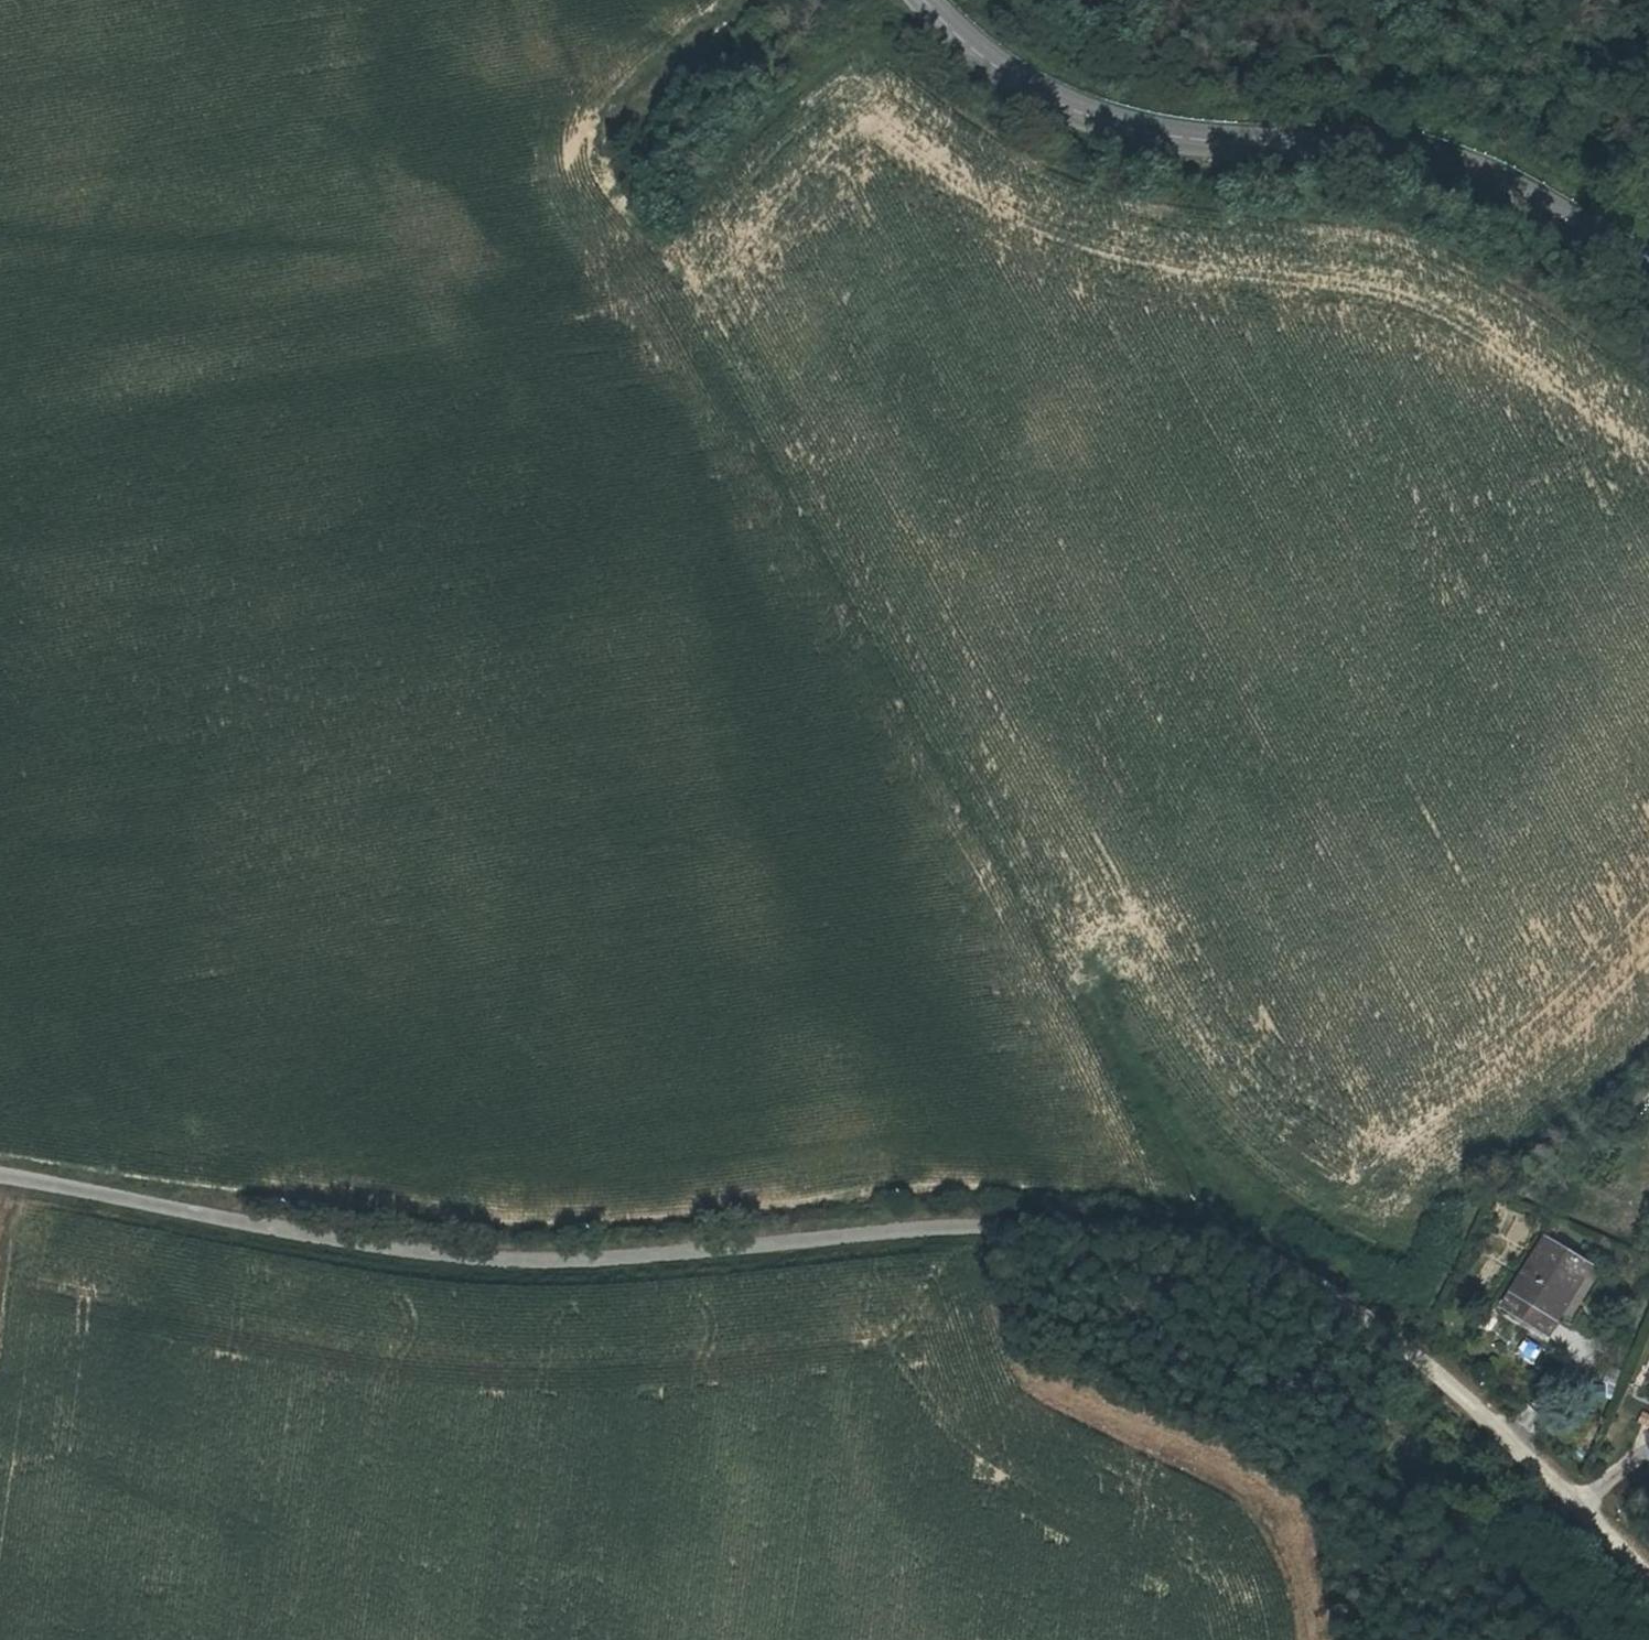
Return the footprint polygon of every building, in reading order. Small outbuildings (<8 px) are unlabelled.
[(1561,1258),(1516,1244),(1493,1315),(1537,1330),(1561,1258)]
